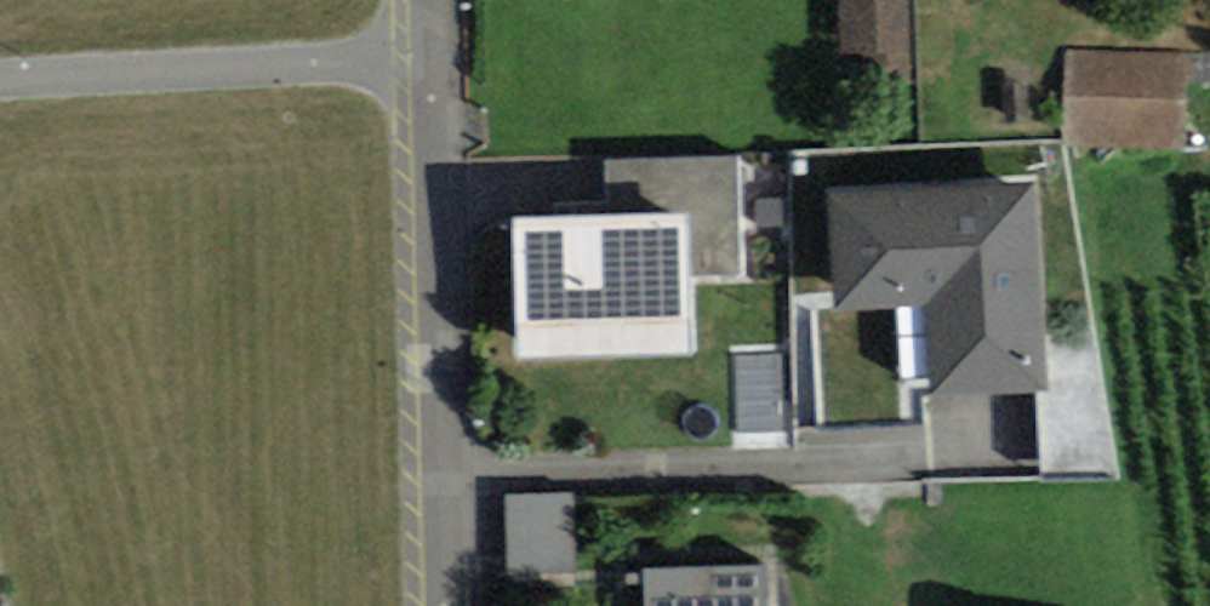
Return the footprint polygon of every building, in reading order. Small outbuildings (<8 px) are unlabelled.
[(833,73),(910,73),(910,0),(833,0),(833,73)] [(1188,53),(1066,51),(1064,145),(1186,147),(1188,53)] [(604,161),(606,216),(687,213),(689,280),(745,278),(742,157),(604,161)] [(1046,393),(1033,181),(828,194),(835,309),(926,303),(932,400),(1046,393)] [(606,216),(511,217),(514,357),(690,353),(689,280),(687,213),(606,216)] [(782,431),(780,356),(735,357),(738,433),(782,431)] [(505,495),(507,570),(576,568),(573,492),(505,495)] [(765,565),(642,568),(644,605),(766,605),(765,565)]
